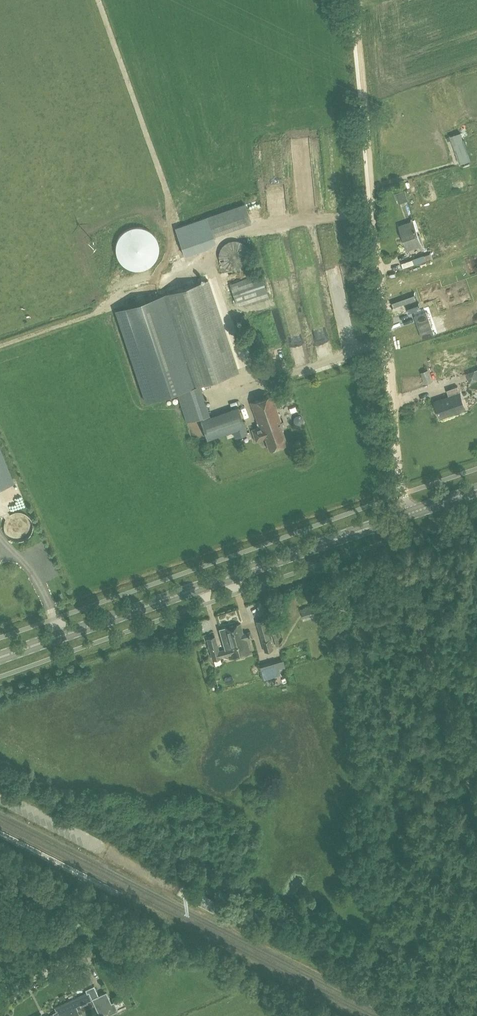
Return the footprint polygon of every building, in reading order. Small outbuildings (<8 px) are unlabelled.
[(474,164),(476,164),(476,130),(462,135),(466,150),(470,149),(474,164)] [(205,214),(173,223),(181,251),(214,241),(205,214)] [(408,250),(421,245),(413,221),(400,226),(402,234),(408,250)] [(146,228),(142,227),(137,226),(133,227),(129,228),(125,230),(122,232),(120,235),(118,239),(116,244),(115,248),(116,252),(117,256),(118,259),(121,263),(124,265),(128,268),(132,269),(136,270),(140,270),(144,269),(147,267),(151,265),(154,262),(156,259),(158,256),(159,252),(159,248),(158,243),(157,239),(155,236),(152,233),(149,230),(146,228)] [(243,243),(242,242),(241,242),(240,241),(239,241),(238,241),(238,240),(237,240),(236,240),(235,240),(234,240),(233,240),(232,240),(231,240),(230,240),(230,241),(229,241),(228,241),(227,242),(226,242),(225,243),(224,243),(224,244),(223,244),(223,245),(222,245),(222,246),(221,246),(221,247),(221,248),(220,248),(220,249),(220,250),(219,250),(219,251),(219,252),(219,253),(219,254),(219,255),(219,256),(219,257),(219,258),(219,259),(219,260),(220,261),(220,262),(221,263),(221,264),(222,265),(223,266),(224,267),(225,268),(226,268),(226,269),(227,269),(228,269),(228,270),(229,270),(230,270),(231,270),(232,271),(233,271),(234,271),(235,271),(236,271),(237,270),(238,270),(239,270),(240,269),(241,269),(242,269),(242,268),(243,268),(244,267),(245,266),(245,265),(246,265),(246,264),(247,264),(247,263),(248,262),(248,261),(248,260),(249,260),(249,259),(249,258),(249,257),(249,256),(249,255),(249,254),(249,253),(249,252),(249,251),(248,250),(248,249),(248,248),(247,248),(247,247),(246,246),(246,245),(245,245),(245,244),(244,244),(243,243)] [(414,264),(413,259),(402,263),(403,268),(414,264)] [(261,274),(230,284),(232,291),(234,297),(237,306),(268,296),(261,274)] [(300,278),(301,286),(316,285),(316,277),(300,278)] [(176,393),(200,385),(239,373),(224,328),(209,284),(208,280),(198,283),(194,284),(114,310),(145,403),(176,393)] [(426,311),(414,315),(422,339),(434,335),(426,311)] [(336,321),(336,330),(346,329),(346,320),(336,321)] [(348,330),(337,331),(338,339),(349,339),(348,330)] [(426,367),(419,368),(421,380),(429,379),(426,367)] [(176,393),(186,423),(211,415),(200,385),(176,393)] [(458,386),(452,388),(448,390),(450,397),(435,402),(441,418),(466,410),(461,393),(460,393),(458,386)] [(279,423),(282,422),(272,395),(251,403),(260,428),(253,430),(257,442),(266,438),(270,449),(287,444),(279,423)] [(207,441),(245,427),(238,408),(201,422),(207,441)] [(18,492),(5,496),(7,504),(20,500),(18,492)] [(31,521),(30,519),(29,517),(27,515),(25,514),(23,513),(21,513),(18,513),(16,513),(14,513),(12,514),(10,515),(8,517),(7,519),(5,521),(4,523),(4,525),(4,527),(4,529),(4,532),(5,534),(7,536),(8,537),(10,539),(12,540),(14,541),(16,542),(18,542),(21,542),(23,541),(25,540),(27,539),(29,537),(30,536),(31,534),(32,532),(33,529),(33,527),(33,525),(32,523),(31,521)] [(302,609),(304,620),(318,616),(315,605),(302,609)] [(273,649),(265,619),(256,622),(264,652),(273,649)] [(250,653),(246,640),(252,638),(250,633),(243,634),(240,624),(219,629),(224,649),(219,650),(215,637),(207,639),(213,660),(221,658),(221,657),(229,655),(230,658),(250,653)] [(281,658),(282,662),(304,653),(300,643),(291,646),(294,653),(281,658)] [(278,669),(277,662),(260,667),(263,680),(280,675),(278,669)] [(262,936),(275,942),(279,934),(267,927),(262,936)] [(49,1015),(76,1015),(79,1015),(75,1006),(92,999),(100,1015),(106,1015),(107,1015),(117,1011),(113,1002),(111,1003),(106,992),(98,995),(94,987),(87,990),(88,993),(56,1008),(58,1012),(49,1015)]
